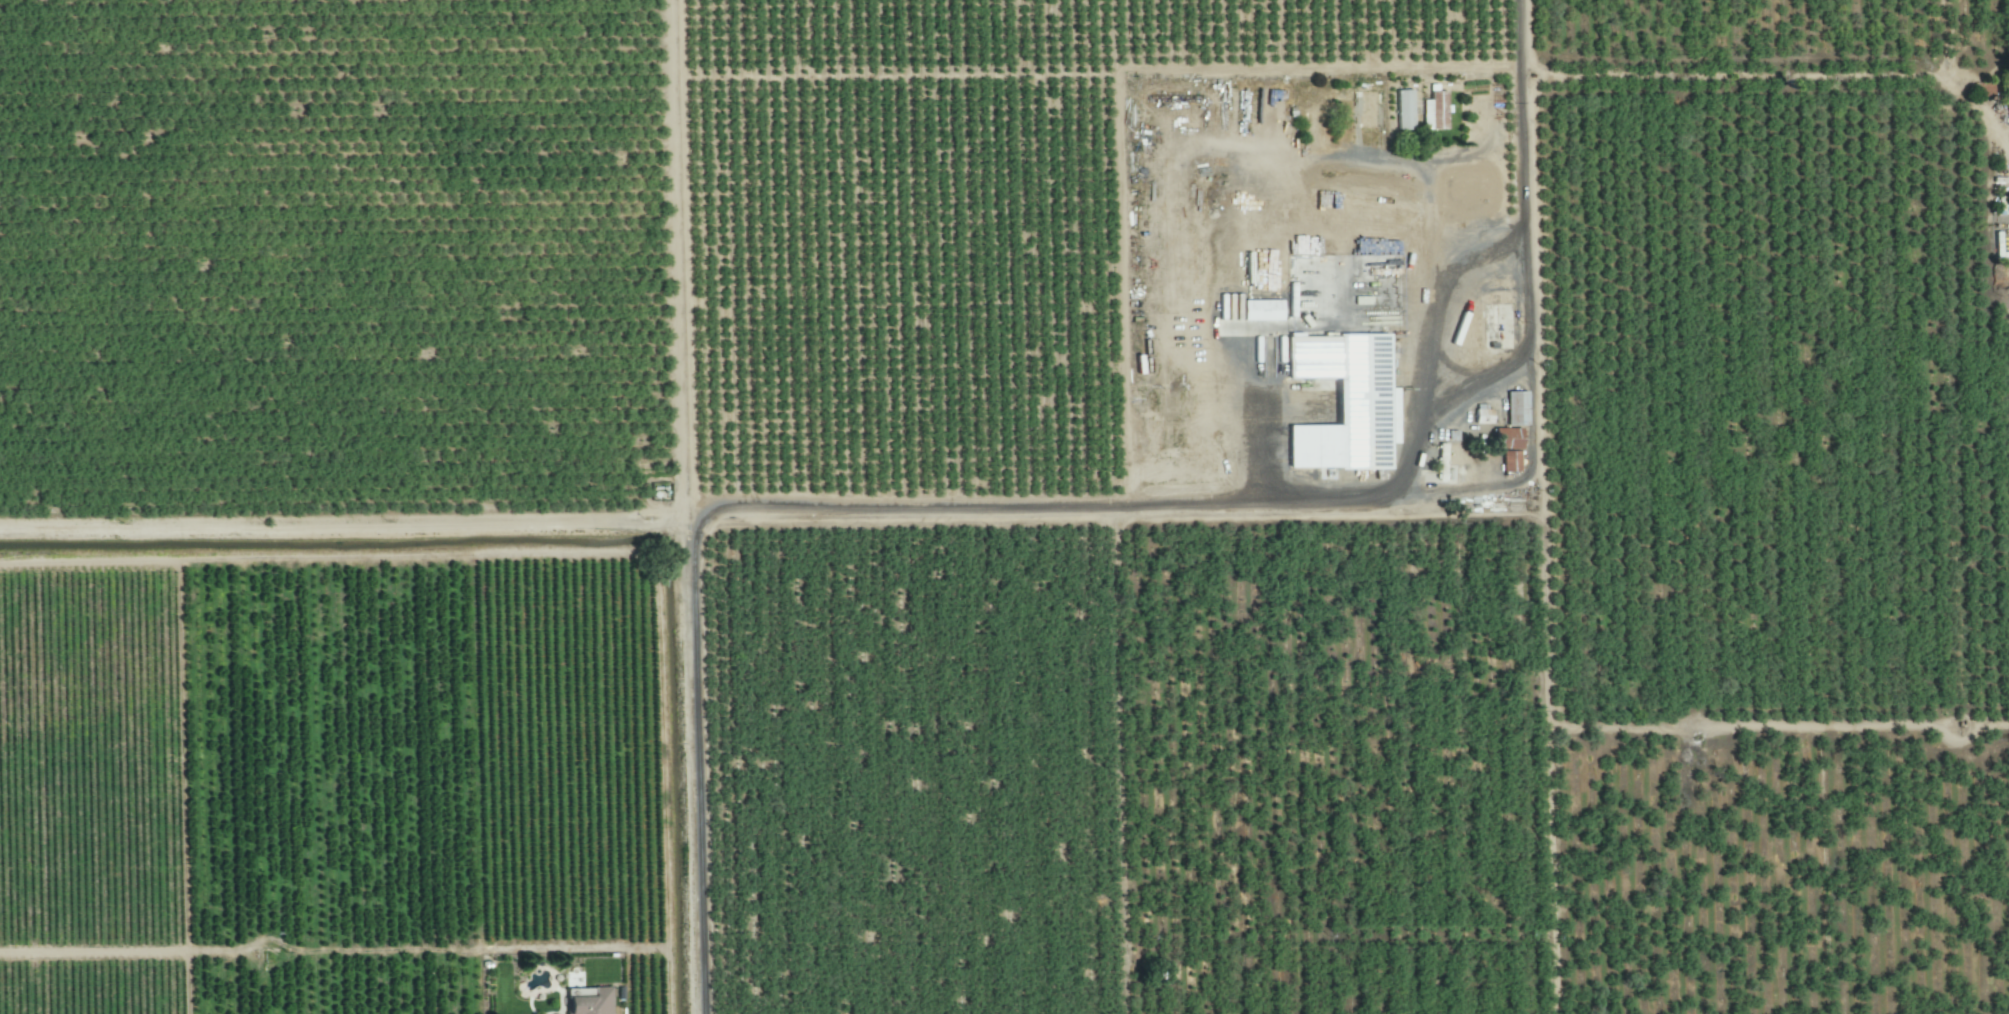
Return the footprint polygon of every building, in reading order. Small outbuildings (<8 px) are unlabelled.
[(1394,132),(1411,132),(1411,93),(1394,93),(1394,132)] [(1351,131),(1381,131),(1381,94),(1351,94),(1351,131)] [(1424,132),(1446,132),(1446,94),(1424,94),(1424,132)] [(1278,323),(1278,304),(1240,304),(1240,323),(1278,323)] [(1285,426),(1285,472),(1386,472),(1386,444),(1393,444),(1393,391),(1386,391),(1386,338),(1284,338),(1284,384),(1334,384),(1334,426),(1285,426)] [(1504,395),(1504,429),(1526,429),(1526,395),(1504,395)] [(1490,427),(1490,410),(1474,410),(1474,427),(1490,427)] [(1494,432),(1494,452),(1501,452),(1501,474),(1517,474),(1517,432),(1494,432)] [(560,1013),(609,1013),(608,990),(559,991),(560,1013)]
